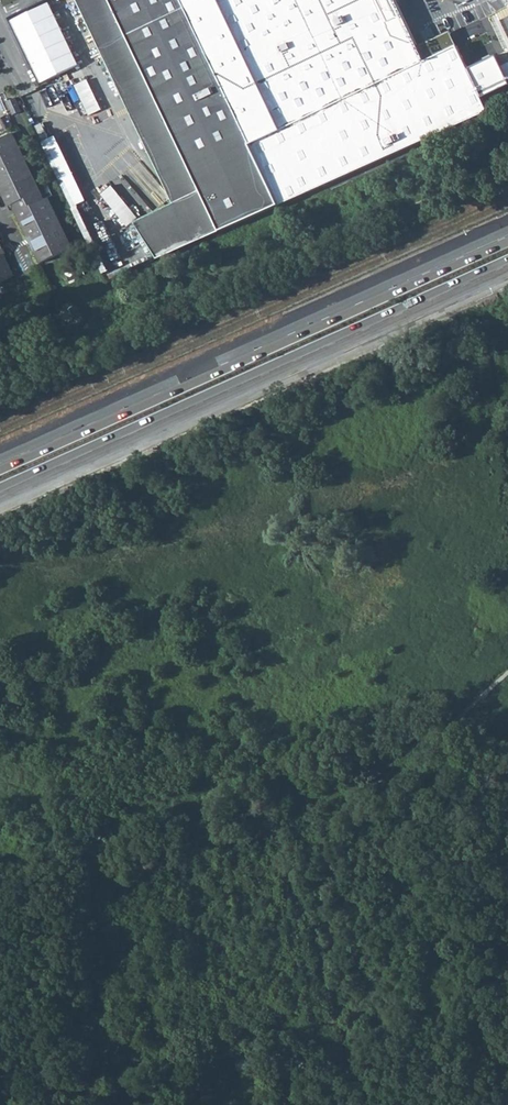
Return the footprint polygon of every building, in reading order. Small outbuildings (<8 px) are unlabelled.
[(166,124),(108,0),(75,0),(141,140),(166,124)] [(166,124),(219,235),(484,110),(479,98),(507,85),(505,81),(498,66),(493,55),(464,68),(453,45),(421,60),(415,48),(393,0),(108,0),(166,124)] [(76,64),(47,2),(9,20),(38,82),(76,64)] [(415,48),(421,60),(453,45),(447,32),(415,48)] [(505,81),(507,80),(507,62),(498,66),(505,81)] [(91,79),(77,83),(88,114),(101,109),(91,79)] [(21,108),(15,95),(13,96),(19,109),(21,108)] [(13,111),(19,109),(13,96),(7,99),(13,111)] [(166,124),(141,140),(179,220),(145,236),(160,262),(219,235),(166,124)] [(47,197),(71,244),(73,243),(49,193),(45,195),(13,129),(10,130),(44,199),(47,197)] [(47,197),(44,199),(10,130),(0,135),(0,181),(9,200),(13,198),(42,258),(45,256),(71,244),(47,197)] [(84,201),(58,135),(45,140),(71,206),(84,201)] [(13,198),(9,200),(0,181),(0,186),(8,203),(12,202),(40,259),(42,258),(13,198)] [(129,225),(139,216),(113,184),(102,193),(129,225)] [(10,265),(2,250),(4,249),(3,246),(0,240),(0,279),(13,272),(10,265)]
